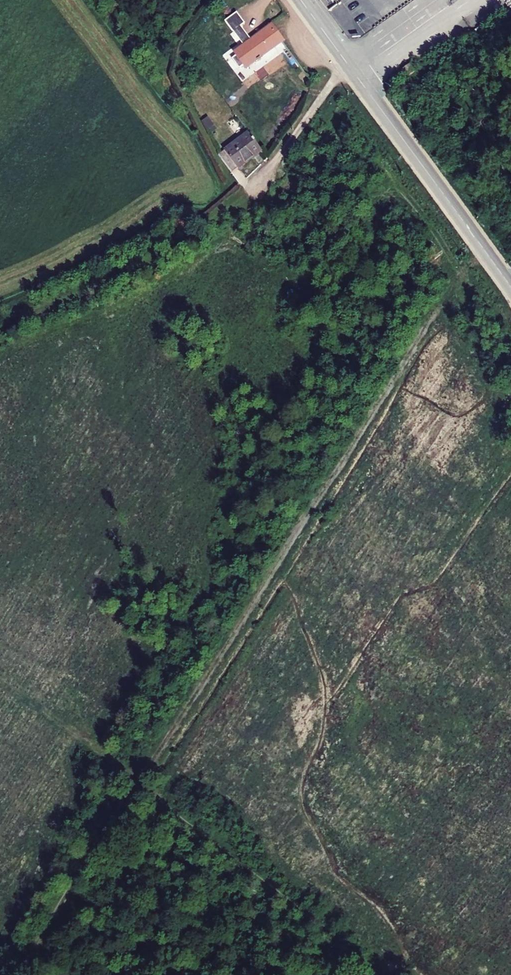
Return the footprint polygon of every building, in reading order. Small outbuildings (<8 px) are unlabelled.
[(234,13),(221,23),(230,35),(243,24),(234,13)] [(243,24),(230,35),(240,47),(253,36),(243,24)] [(240,47),(232,53),(245,70),(278,44),(264,27),(253,36),(240,47)] [(398,61),(391,67),(397,74),(404,69),(398,61)] [(407,78),(415,72),(410,65),(402,71),(407,78)] [(255,147),(242,129),(221,144),(234,162),(255,147)]
